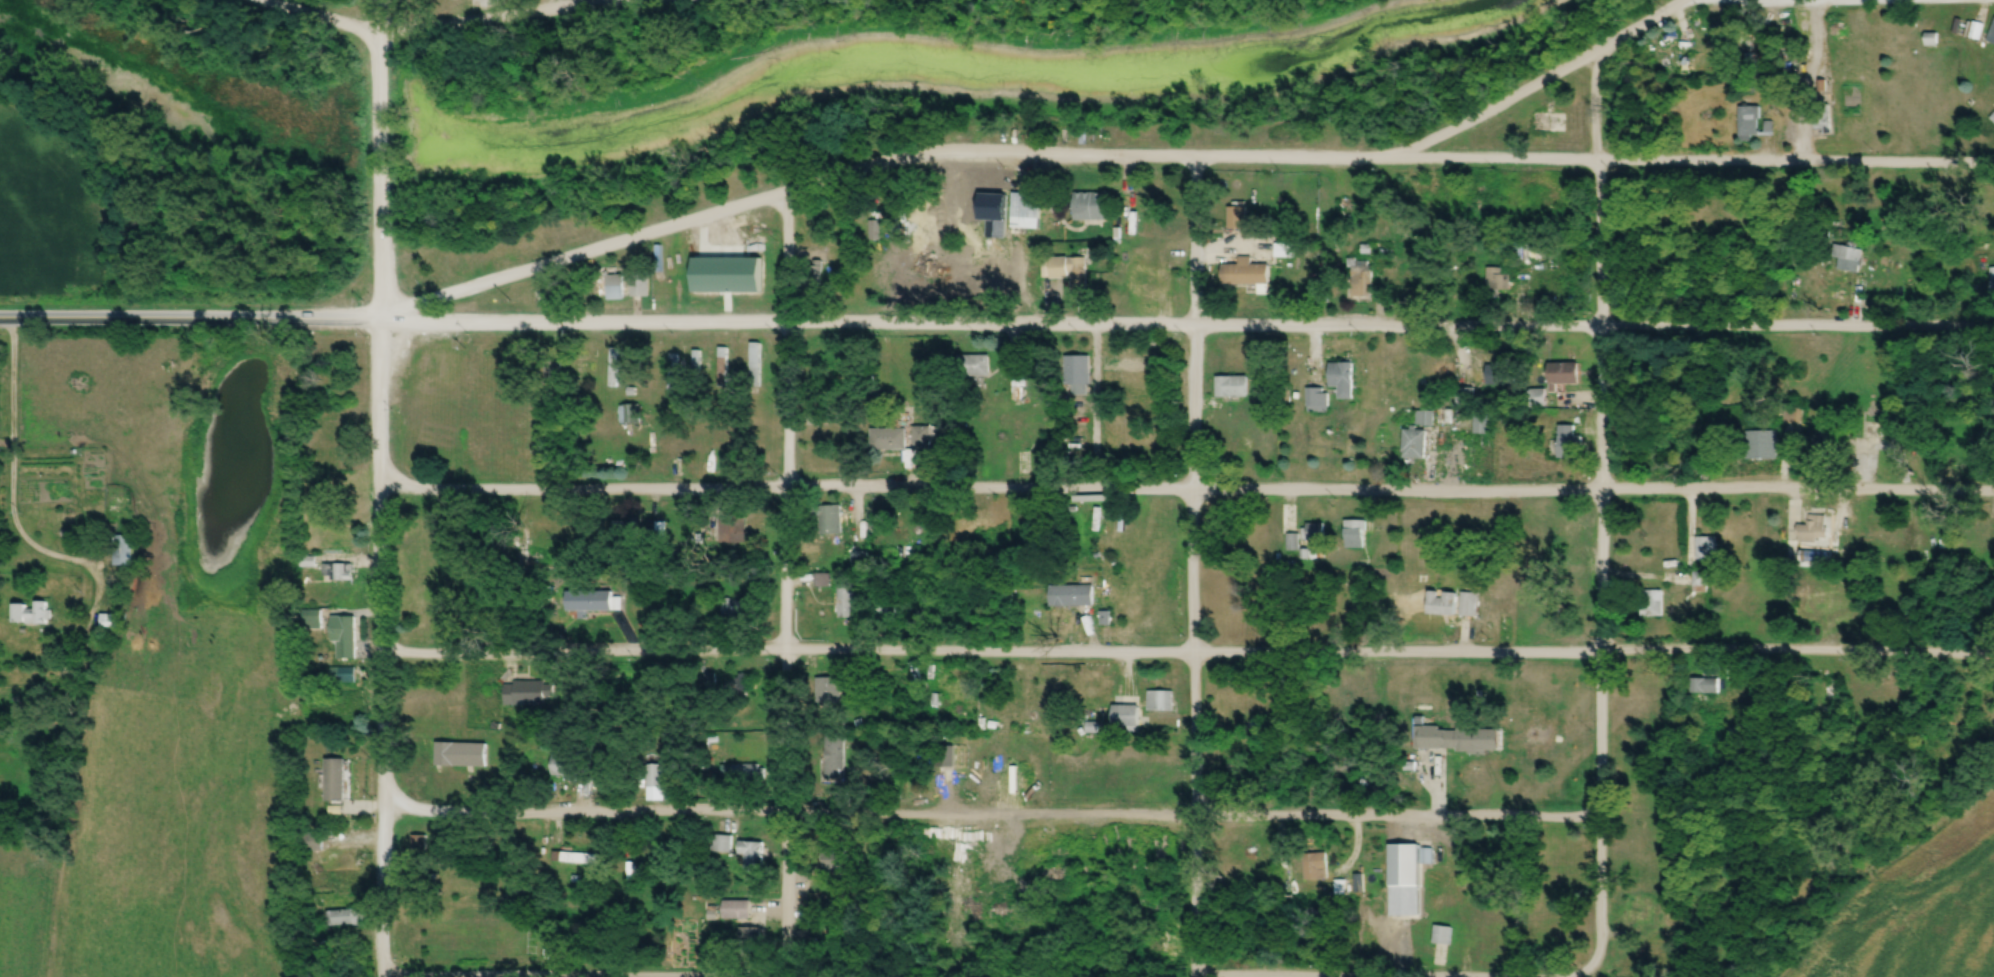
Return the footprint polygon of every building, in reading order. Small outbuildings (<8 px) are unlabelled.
[(1993,17),(1990,27),(1975,22),(1970,36),(1993,45),(1993,17)] [(1684,60),(1679,41),(1662,46),(1667,64),(1684,60)] [(1739,107),(1739,140),(1760,140),(1760,107),(1739,107)] [(979,204),(979,189),(966,189),(966,195),(953,195),(953,204),(979,204)] [(1013,229),(1040,230),(1041,194),(1014,194),(1013,229)] [(1075,194),(1075,221),(1107,221),(1107,194),(1075,194)] [(1363,195),(1343,195),(1343,212),(1363,212),(1363,195)] [(1248,229),(1248,207),(1229,207),(1229,229),(1248,229)] [(1276,259),(1297,259),(1297,245),(1276,245),(1276,259)] [(1837,246),(1837,271),(1861,271),(1861,246),(1837,246)] [(1087,300),(1087,258),(1053,258),(1053,279),(1071,279),(1071,300),(1087,300)] [(1224,266),(1224,285),(1261,285),(1261,295),(1264,295),(1264,287),(1271,287),(1271,266),(1253,266),(1253,258),(1240,258),(1240,266),(1224,266)] [(1372,258),(1352,258),(1352,301),(1373,300),(1372,258)] [(618,267),(598,267),(598,301),(626,301),(626,276),(618,276),(618,267)] [(1509,292),(1509,268),(1487,268),(1487,292),(1509,292)] [(650,275),(633,275),(633,299),(650,299),(650,275)] [(752,383),(762,383),(762,343),(752,343),(752,383)] [(729,348),(719,348),(719,387),(729,387),(729,348)] [(619,388),(619,349),(611,349),(611,388),(619,388)] [(633,381),(645,381),(645,355),(633,355),(633,381)] [(679,355),(670,355),(670,394),(679,394),(679,355)] [(990,377),(990,357),(960,357),(960,377),(990,377)] [(1087,396),(1087,358),(1068,358),(1068,396),(1087,396)] [(1355,364),(1331,364),(1331,388),(1341,388),(1341,401),(1355,401),(1355,364)] [(1581,386),(1581,364),(1550,364),(1550,386),(1581,386)] [(1487,386),(1512,386),(1512,366),(1487,366),(1487,386)] [(1026,396),(1026,370),(1013,370),(1013,396),(1026,396)] [(1249,398),(1249,377),(1218,377),(1218,398),(1249,398)] [(1307,412),(1328,412),(1328,389),(1307,389),(1307,412)] [(1474,389),(1457,389),(1457,406),(1474,406),(1474,389)] [(1546,407),(1545,393),(1538,393),(1538,407),(1546,407)] [(640,423),(640,405),(621,405),(621,423),(640,423)] [(1475,414),(1475,435),(1492,435),(1492,414),(1475,414)] [(938,447),(938,427),(914,427),(914,447),(938,447)] [(1577,437),(1577,427),(1559,427),(1559,459),(1584,459),(1584,437),(1577,437)] [(1840,427),(1821,427),(1821,460),(1840,460),(1840,427)] [(872,450),(906,450),(906,430),(872,430),(872,450)] [(1427,460),(1427,431),(1405,431),(1405,460),(1427,460)] [(1794,475),(1797,431),(1785,431),(1782,475),(1794,475)] [(1778,432),(1747,432),(1747,460),(1778,460),(1778,432)] [(841,534),(841,505),(820,506),(820,535),(841,534)] [(1827,515),(1808,515),(1808,526),(1799,526),(1799,544),(1827,544),(1827,515)] [(748,520),(721,520),(721,544),(748,544),(748,520)] [(615,521),(615,539),(639,539),(639,521),(615,521)] [(1345,521),(1345,548),(1366,548),(1366,521),(1345,521)] [(1323,524),(1308,524),(1308,538),(1323,538),(1323,524)] [(115,566),(134,566),(134,535),(115,535),(115,566)] [(1289,550),(1298,550),(1298,535),(1289,535),(1289,550)] [(1698,560),(1718,560),(1718,538),(1698,538),(1698,560)] [(867,553),(851,553),(851,568),(867,568),(867,553)] [(325,565),(325,579),(354,579),(354,565),(325,565)] [(1707,573),(1695,573),(1695,592),(1707,592),(1707,573)] [(816,586),(831,586),(831,574),(816,574),(816,586)] [(839,584),(839,618),(856,618),(856,584),(839,584)] [(1052,607),(1095,607),(1095,585),(1052,585),(1052,607)] [(1663,591),(1643,590),(1642,617),(1663,617),(1663,591)] [(1440,591),(1430,591),(1430,615),(1457,615),(1457,594),(1440,594),(1440,591)] [(1462,616),(1478,616),(1478,593),(1462,593),(1462,616)] [(731,616),(731,620),(748,620),(748,600),(723,600),(723,616),(731,616)] [(15,604),(15,624),(51,624),(51,602),(36,602),(36,610),(28,610),(28,604),(15,604)] [(304,629),(324,629),(324,611),(304,611),(304,629)] [(115,615),(103,615),(103,627),(115,627),(115,615)] [(357,616),(333,616),(333,642),(338,642),(338,659),(357,659),(357,616)] [(356,683),(356,669),(340,669),(340,683),(356,683)] [(748,675),(725,675),(725,695),(748,695),(748,675)] [(848,693),(848,677),(820,677),(820,693),(848,693)] [(1720,693),(1720,678),(1692,678),(1692,693),(1720,693)] [(547,682),(505,682),(505,706),(548,706),(548,690),(547,690),(547,682)] [(1149,712),(1174,712),(1174,690),(1149,690),(1149,712)] [(1140,706),(1114,706),(1114,727),(1140,727),(1140,706)] [(1504,751),(1505,728),(1418,727),(1418,750),(1504,751)] [(828,736),(828,779),(848,779),(848,736),(828,736)] [(438,744),(438,767),(488,767),(488,744),(438,744)] [(552,776),(565,776),(565,781),(579,781),(579,754),(552,754),(552,776)] [(348,759),(327,759),(327,801),(348,801),(348,759)] [(649,788),(665,788),(665,765),(649,765),(649,788)] [(766,765),(733,765),(733,783),(766,783),(766,765)] [(305,852),(324,852),(324,833),(305,833),(305,852)] [(732,836),(714,836),(714,854),(732,854),(732,836)] [(739,856),(744,856),(744,870),(763,870),(763,843),(739,843),(739,856)] [(1421,918),(1422,845),(1392,845),(1392,918),(1421,918)] [(1454,846),(1437,845),(1436,868),(1454,868),(1454,846)] [(598,854),(554,853),(554,864),(598,865),(598,854)] [(723,921),(753,920),(753,930),(746,930),(746,945),(763,945),(762,905),(754,905),(754,902),(723,902),(723,921)] [(367,927),(367,911),(329,911),(329,927),(367,927)]
